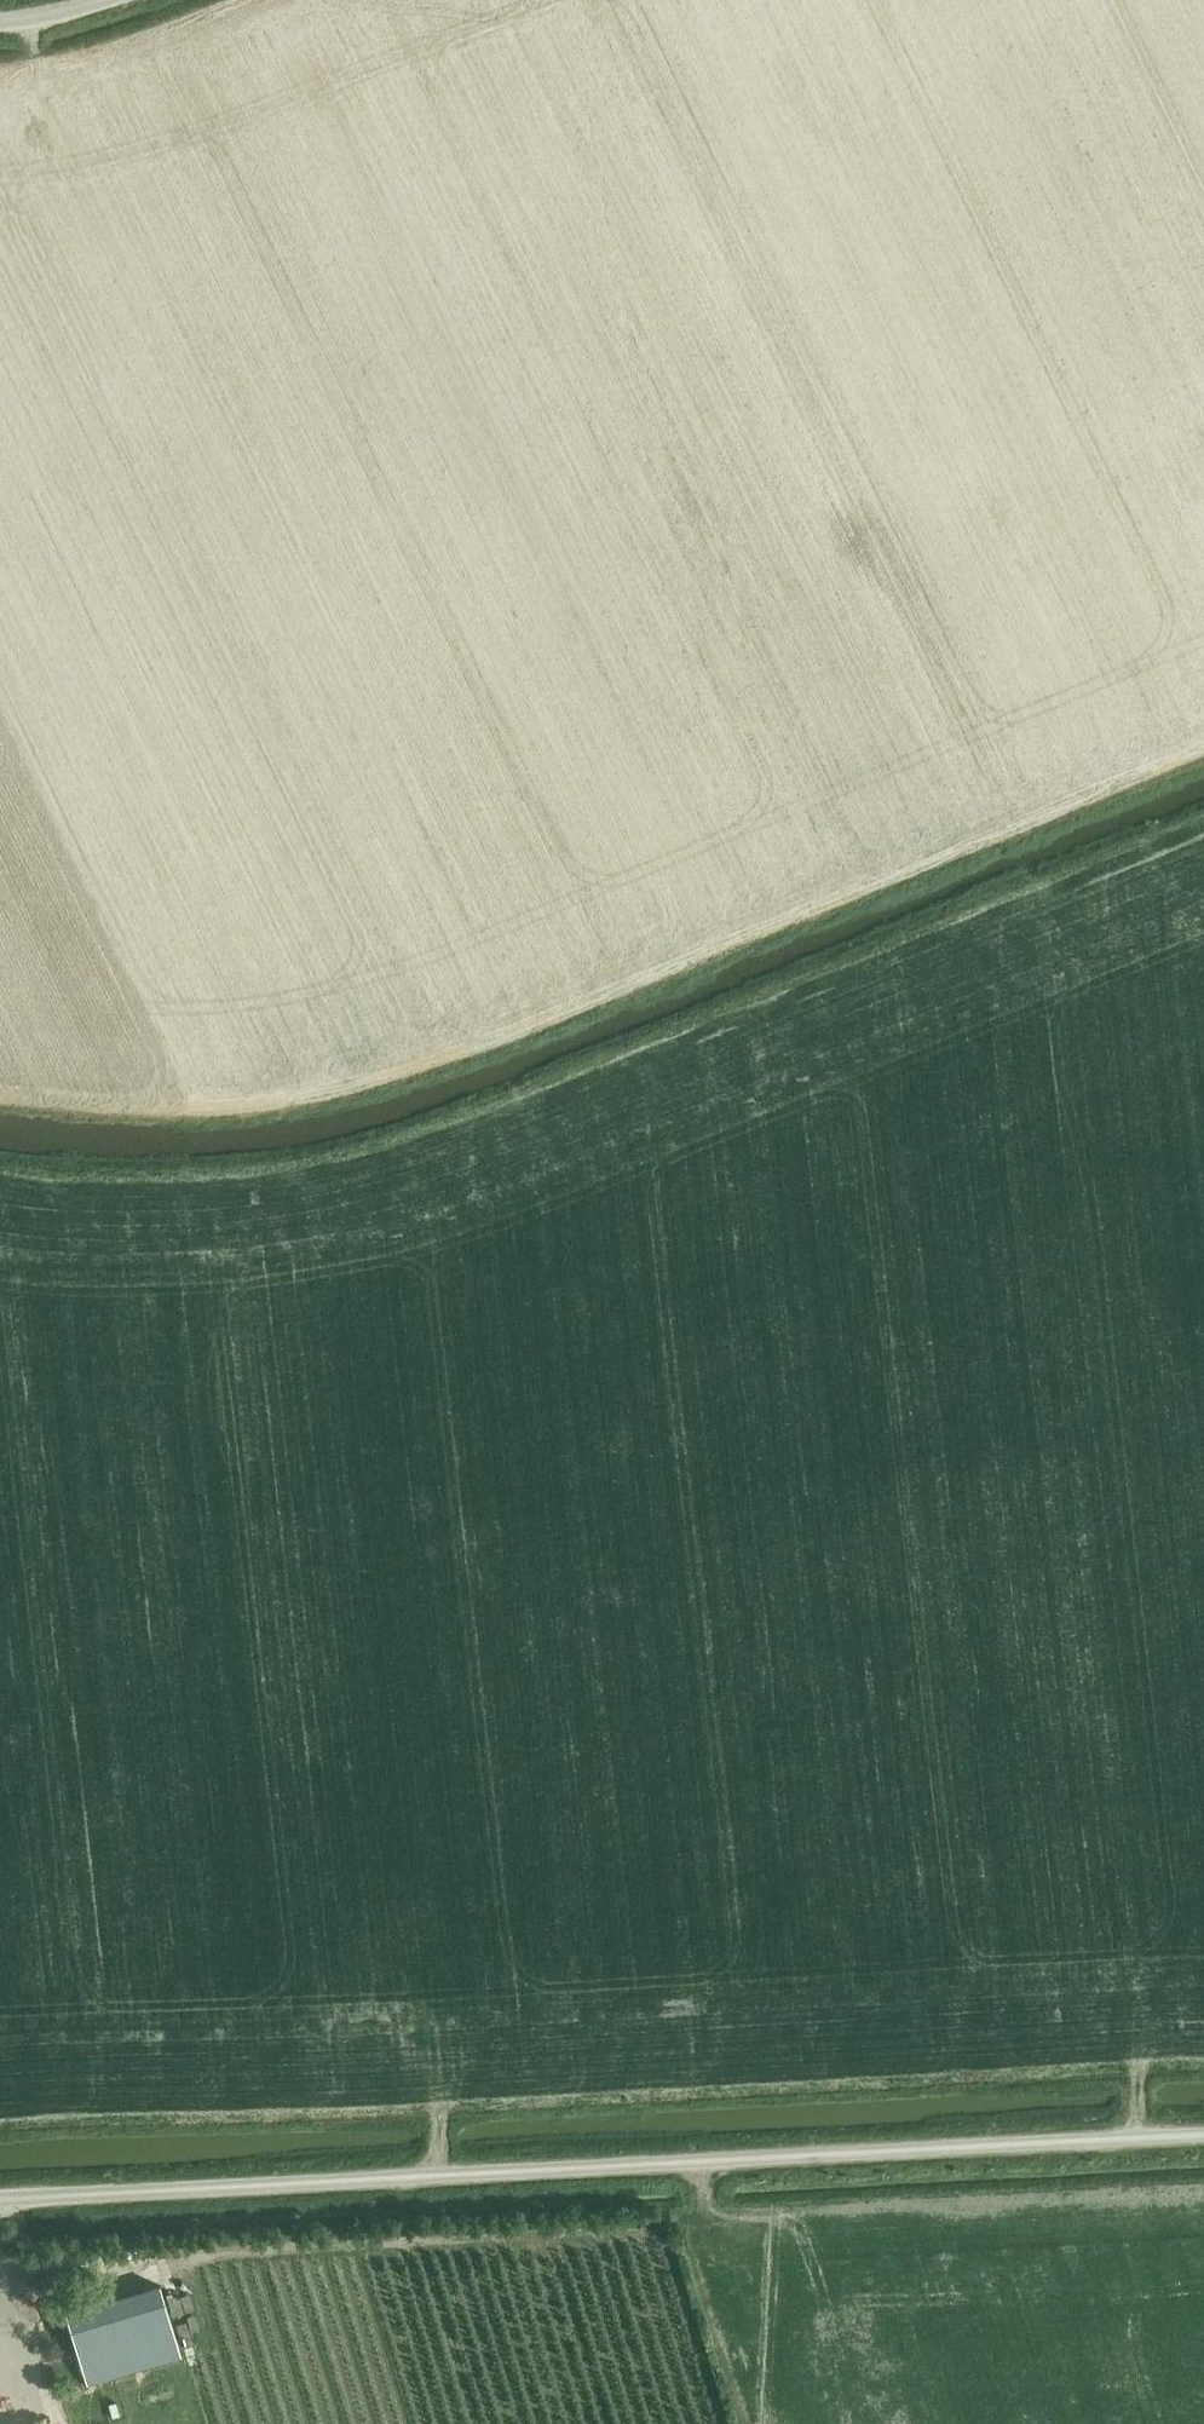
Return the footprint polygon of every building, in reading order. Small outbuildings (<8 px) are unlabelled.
[(65,2313),(86,2383),(181,2356),(160,2285),(65,2313)]
